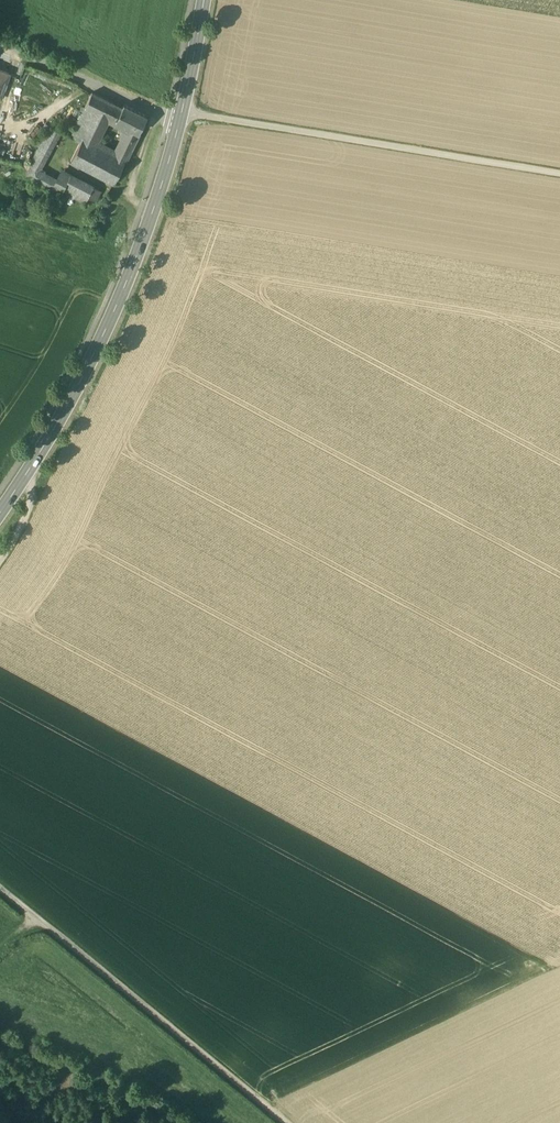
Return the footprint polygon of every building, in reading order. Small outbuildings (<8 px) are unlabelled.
[(0,71),(0,98),(1,99),(9,75),(0,71)] [(115,103),(92,92),(86,105),(86,107),(96,112),(108,117),(115,103)] [(147,116),(125,104),(123,108),(115,103),(108,117),(129,128),(139,133),(147,116)] [(86,107),(72,137),(81,142),(96,112),(86,107)] [(81,142),(73,158),(73,159),(73,161),(74,161),(85,167),(97,144),(94,143),(99,136),(108,117),(96,112),(81,142)] [(61,131),(52,126),(45,138),(54,143),(61,131)] [(129,128),(120,146),(130,152),(139,133),(129,128)] [(54,143),(45,138),(41,147),(50,152),(54,143)] [(116,155),(97,144),(85,167),(115,183),(126,160),(116,155)] [(130,152),(120,146),(116,155),(126,160),(130,152)] [(41,147),(25,177),(34,181),(40,171),(50,152),(41,147)] [(57,180),(40,171),(34,181),(52,191),(57,180)] [(57,180),(52,191),(61,196),(63,192),(67,185),(66,185),(71,176),(62,171),(57,180)] [(86,182),(72,175),(71,176),(66,185),(67,185),(81,193),(86,182)] [(94,186),(86,182),(81,193),(89,197),(93,188),(94,186)] [(81,193),(67,185),(63,192),(86,204),(90,197),(89,197),(81,193)] [(101,192),(93,188),(89,197),(90,197),(96,201),(101,192)]
